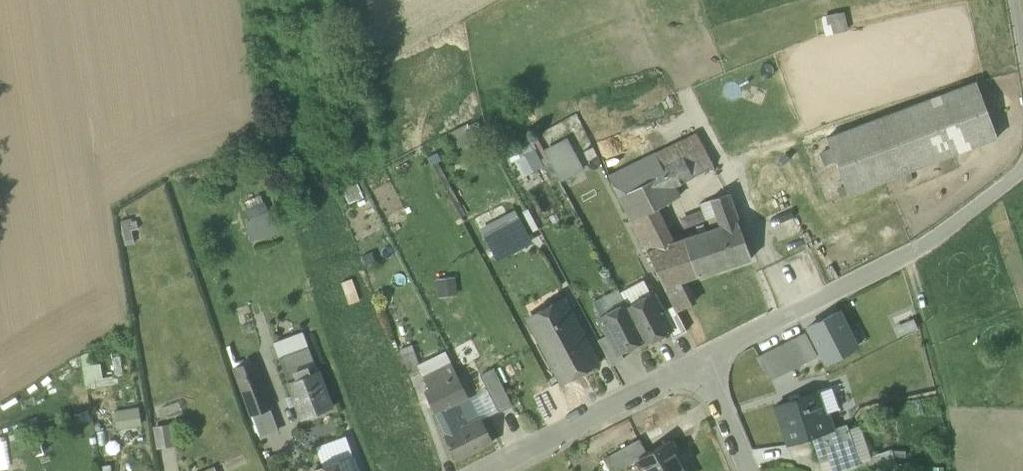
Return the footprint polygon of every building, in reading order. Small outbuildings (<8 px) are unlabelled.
[(844,11),(820,16),(824,35),(848,30),(844,11)] [(826,138),(848,194),(997,137),(976,81),(826,138)] [(695,133),(654,153),(662,167),(683,157),(693,177),(713,166),(695,133)] [(567,137),(543,150),(560,182),(584,169),(567,137)] [(533,150),(512,154),(515,173),(537,169),(533,150)] [(609,176),(632,221),(647,213),(658,208),(677,198),(672,187),(693,177),(683,157),(662,167),(654,153),(609,176)] [(346,188),(353,202),(366,196),(358,181),(346,188)] [(716,216),(720,226),(737,221),(727,193),(710,199),(716,216)] [(386,216),(389,223),(407,215),(404,208),(386,216)] [(663,244),(674,241),(658,208),(647,213),(663,244)] [(480,228),(485,238),(520,219),(515,209),(480,228)] [(647,213),(632,221),(646,250),(663,244),(647,213)] [(720,226),(716,216),(707,219),(710,229),(720,226)] [(485,238),(496,259),(532,240),(520,219),(485,238)] [(137,228),(135,220),(121,224),(126,244),(133,243),(130,230),(137,228)] [(252,229),(257,245),(280,236),(274,220),(252,229)] [(646,250),(664,286),(680,281),(686,279),(751,258),(737,221),(720,226),(710,229),(674,241),(663,244),(646,250)] [(625,303),(626,306),(651,294),(643,279),(619,292),(625,303)] [(680,281),(692,304),(696,302),(686,279),(680,281)] [(680,281),(664,286),(677,311),(692,304),(680,281)] [(592,300),(600,316),(625,303),(619,292),(616,288),(592,300)] [(651,294),(626,306),(644,340),(646,343),(669,331),(670,331),(661,312),(651,294)] [(563,345),(578,372),(597,363),(565,303),(550,310),(545,308),(531,316),(529,321),(546,354),(563,345)] [(620,352),(644,340),(626,306),(625,303),(600,316),(609,333),(619,353),(620,352)] [(669,331),(673,338),(686,331),(674,306),(661,312),(670,331),(669,331)] [(837,311),(808,326),(826,362),(856,347),(837,311)] [(273,342),(279,358),(309,347),(303,330),(273,342)] [(805,332),(782,344),(794,367),(817,356),(805,332)] [(598,340),(612,366),(624,359),(620,352),(619,353),(609,333),(598,340)] [(398,348),(400,355),(412,350),(410,344),(398,348)] [(771,379),(794,367),(782,344),(759,355),(771,379)] [(546,354),(562,382),(578,372),(563,345),(546,354)] [(279,358),(302,420),(332,408),(309,347),(279,358)] [(419,368),(412,350),(400,355),(407,373),(419,368)] [(418,364),(424,376),(451,362),(445,350),(418,364)] [(235,367),(253,416),(271,409),(253,361),(235,367)] [(425,392),(435,413),(468,396),(451,362),(424,376),(430,389),(425,392)] [(498,407),(499,408),(513,401),(495,366),(481,373),(490,390),(498,407)] [(829,412),(829,413),(840,410),(832,386),(816,392),(824,414),(829,412)] [(479,417),(498,407),(490,390),(470,400),(479,417)] [(788,444),(813,436),(834,429),(829,413),(829,412),(824,414),(816,392),(775,405),(788,444)] [(470,400),(468,396),(435,413),(458,458),(491,442),(479,417),(470,400)] [(162,407),(166,419),(183,412),(179,401),(162,407)] [(279,431),(271,409),(253,416),(261,438),(279,431)] [(848,429),(859,460),(872,456),(861,424),(848,429)] [(170,425),(156,427),(158,443),(172,441),(170,425)] [(846,425),(834,429),(813,436),(820,458),(829,455),(834,470),(846,466),(859,462),(859,460),(848,429),(846,425)] [(324,467),(349,458),(353,470),(361,470),(349,440),(339,438),(327,443),(318,451),(324,467)] [(676,457),(679,456),(670,440),(649,452),(638,458),(642,465),(645,470),(684,470),(676,457)] [(621,470),(632,470),(642,465),(638,458),(649,452),(645,443),(615,459),(621,470)] [(876,455),(882,470),(887,470),(898,468),(892,449),(876,455)] [(834,470),(829,455),(820,458),(824,470),(830,470),(834,470)] [(876,455),(872,456),(859,460),(859,462),(846,466),(848,470),(864,470),(868,470),(882,470),(876,455)] [(349,458),(324,467),(313,470),(353,470),(349,458)]
